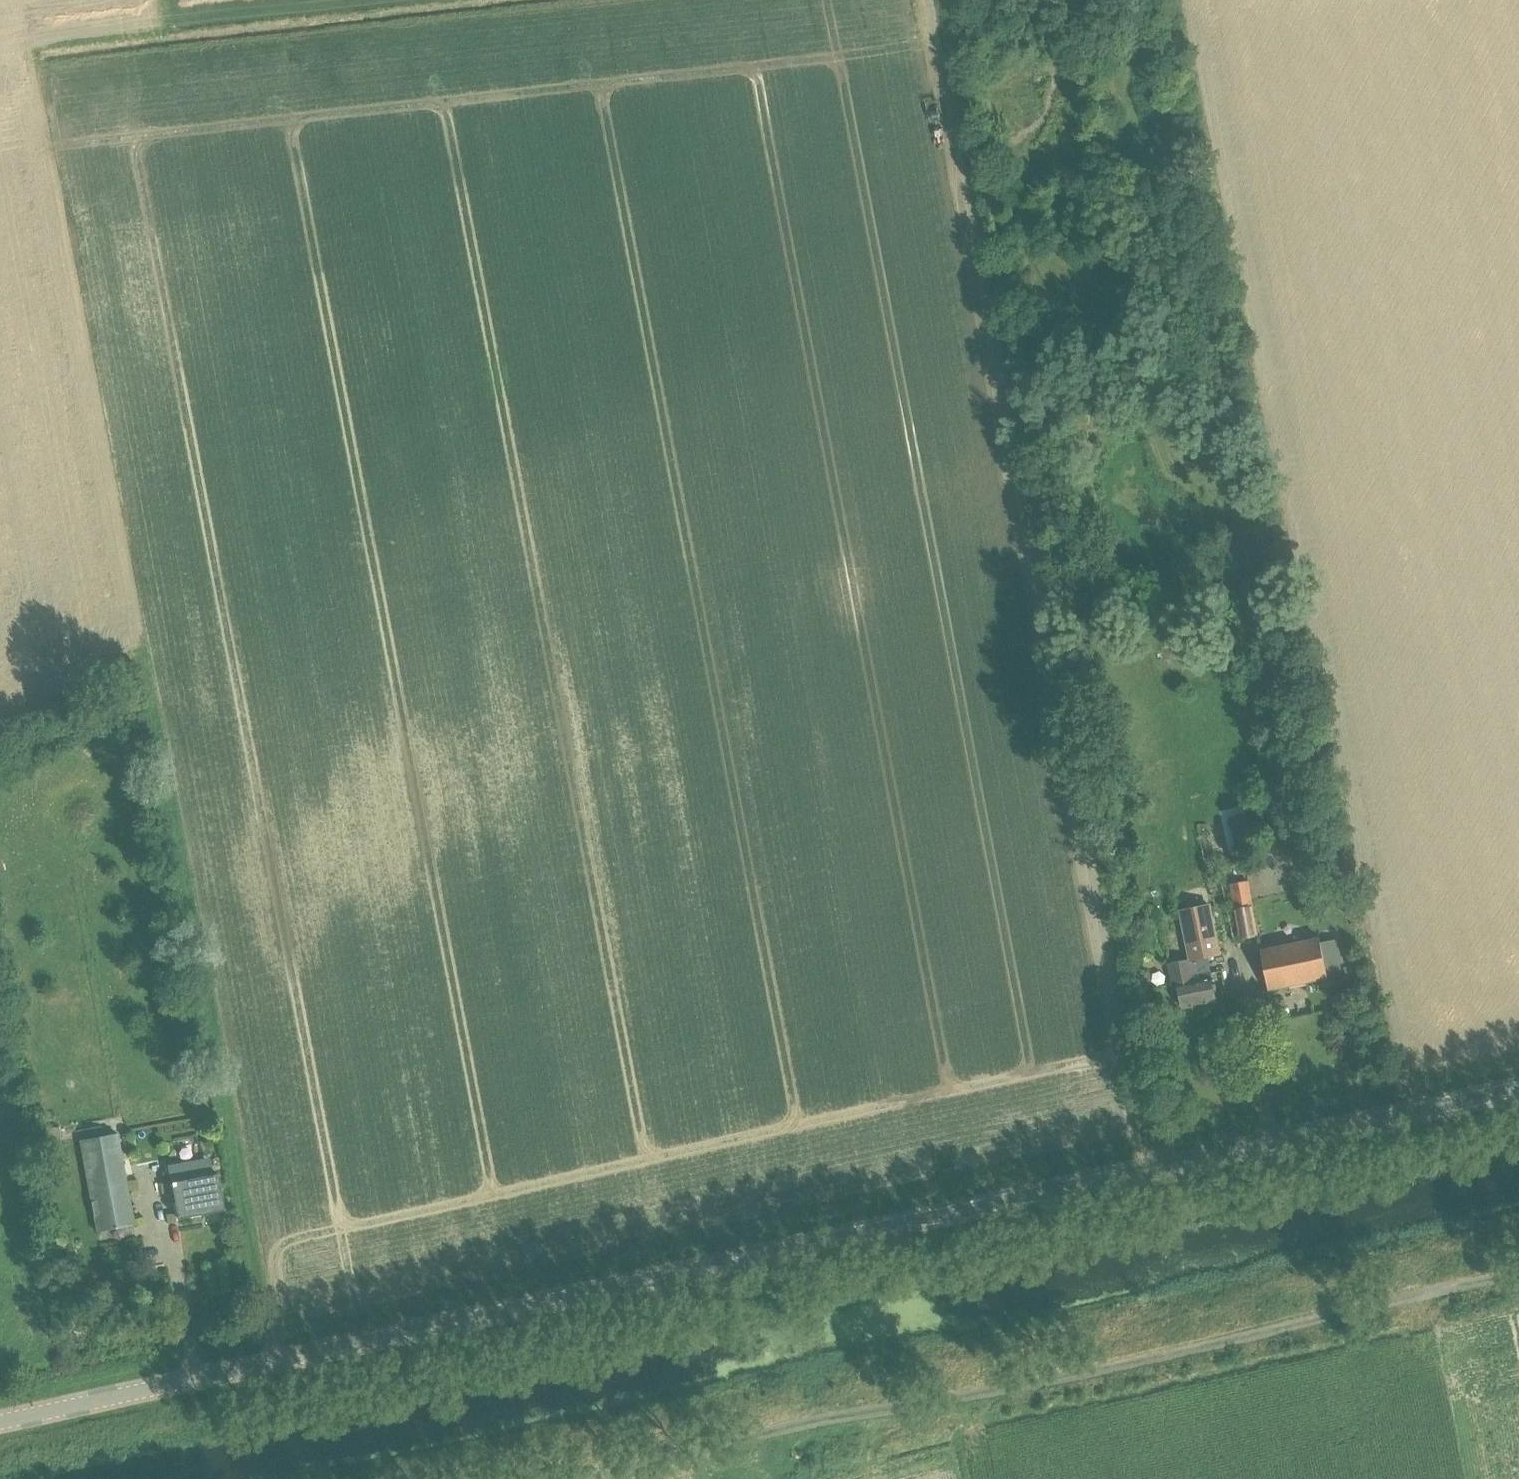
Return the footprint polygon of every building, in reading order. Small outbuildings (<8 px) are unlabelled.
[(1249,808),(1230,807),(1228,846),(1247,847),(1249,808)] [(1232,885),(1241,939),(1259,936),(1249,881),(1232,885)] [(1191,959),(1170,964),(1174,986),(1179,985),(1184,1008),(1217,1001),(1207,956),(1221,953),(1211,906),(1181,912),(1191,959)] [(1321,938),(1262,951),(1270,990),(1291,986),(1292,989),(1307,985),(1307,982),(1329,978),(1328,976),(1344,972),(1338,940),(1322,944),(1321,938)] [(96,1216),(98,1231),(134,1225),(117,1134),(81,1141),(90,1188),(93,1201),(92,1201),(95,1216),(96,1216)] [(172,1183),(179,1219),(225,1210),(218,1174),(209,1176),(206,1160),(179,1165),(182,1181),(172,1183)]
